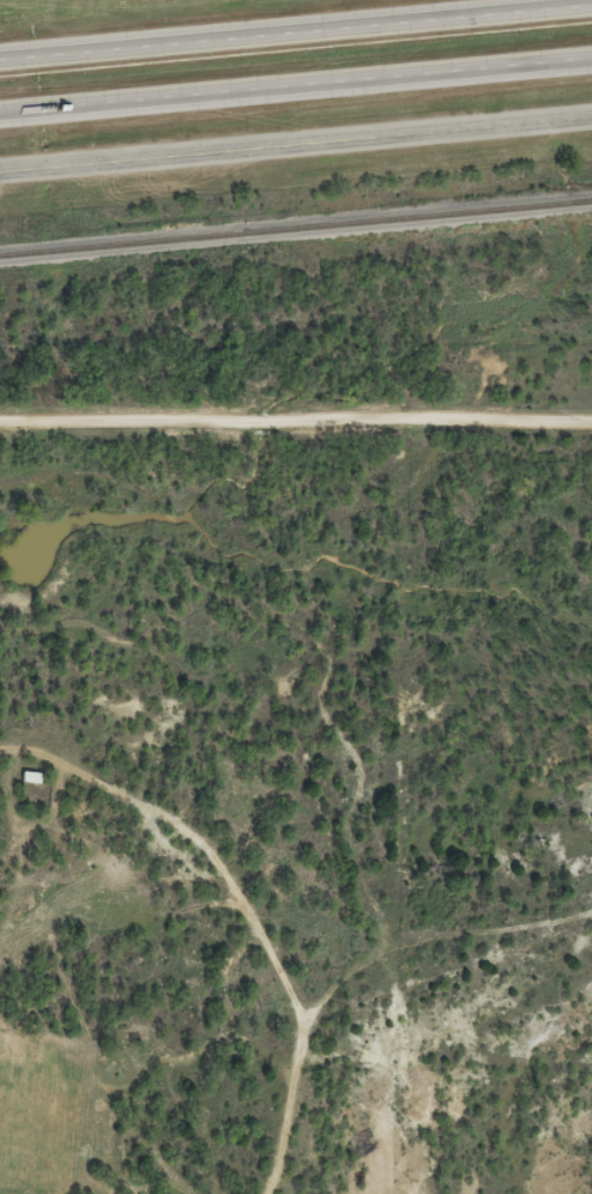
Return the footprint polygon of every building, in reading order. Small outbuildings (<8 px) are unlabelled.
[(37,784),(19,781),(18,791),(35,794),(37,784)]
